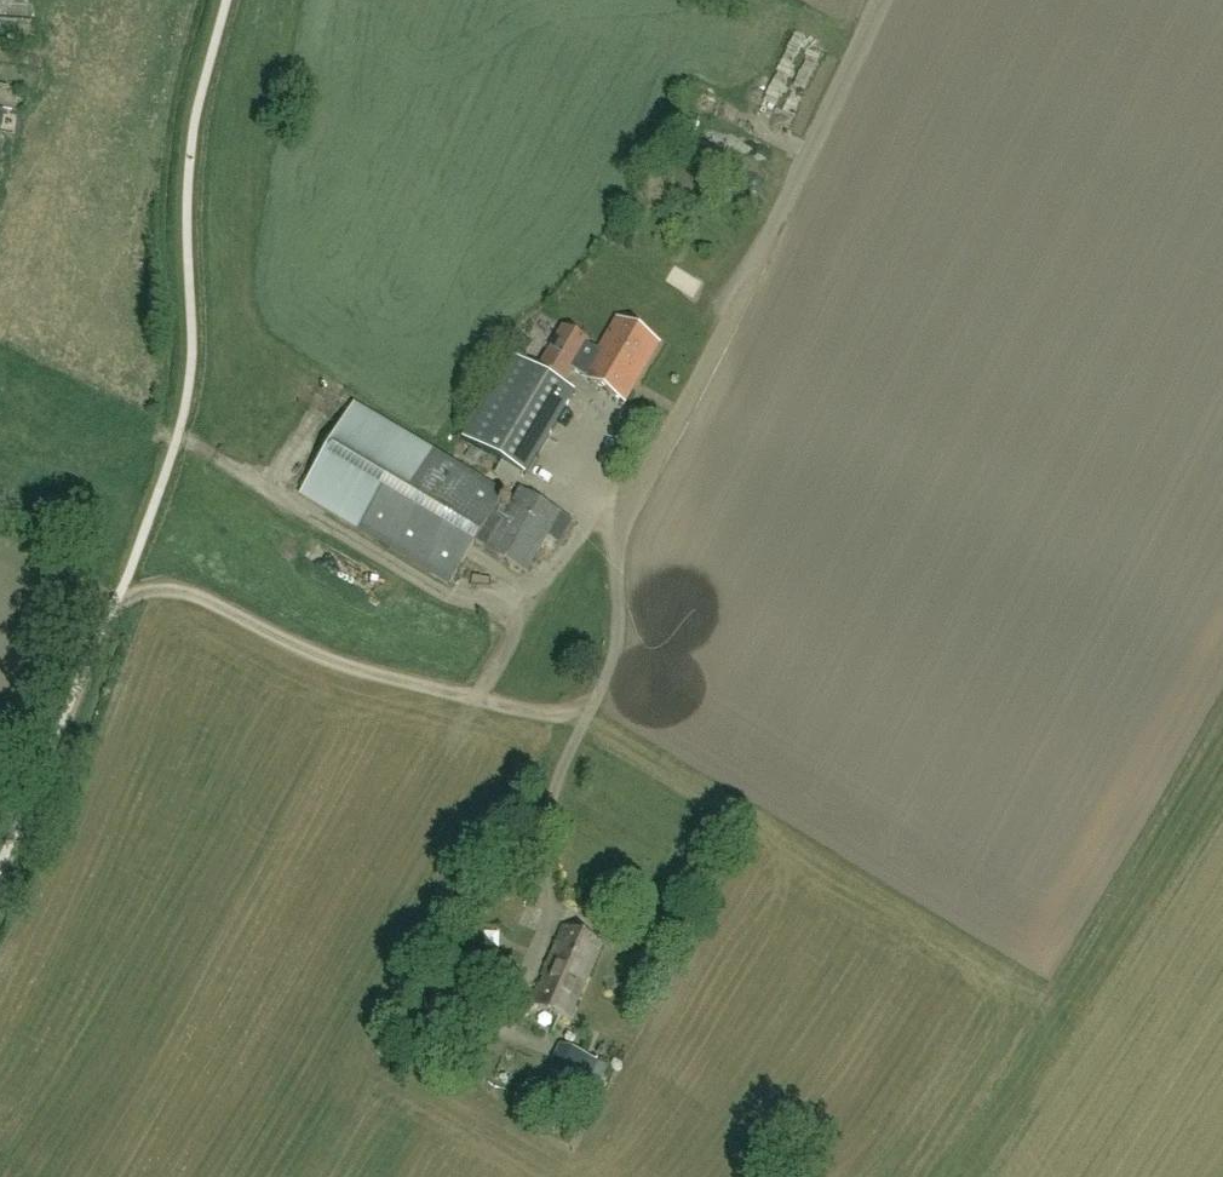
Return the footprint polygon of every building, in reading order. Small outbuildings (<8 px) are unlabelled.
[(583,377),(625,402),(660,343),(617,318),(599,350),(586,343),(587,342),(564,328),(542,366),(565,379),(572,368),(584,375),(583,377)] [(462,439),(525,477),(574,393),(512,356),(462,439)] [(300,496),(450,585),(476,542),(526,572),(562,512),(520,488),(507,510),(498,505),(506,491),(355,402),(300,496)] [(568,1022),(602,944),(563,927),(529,1005),(568,1022)] [(547,1071),(580,1086),(592,1059),(559,1044),(547,1071)]
